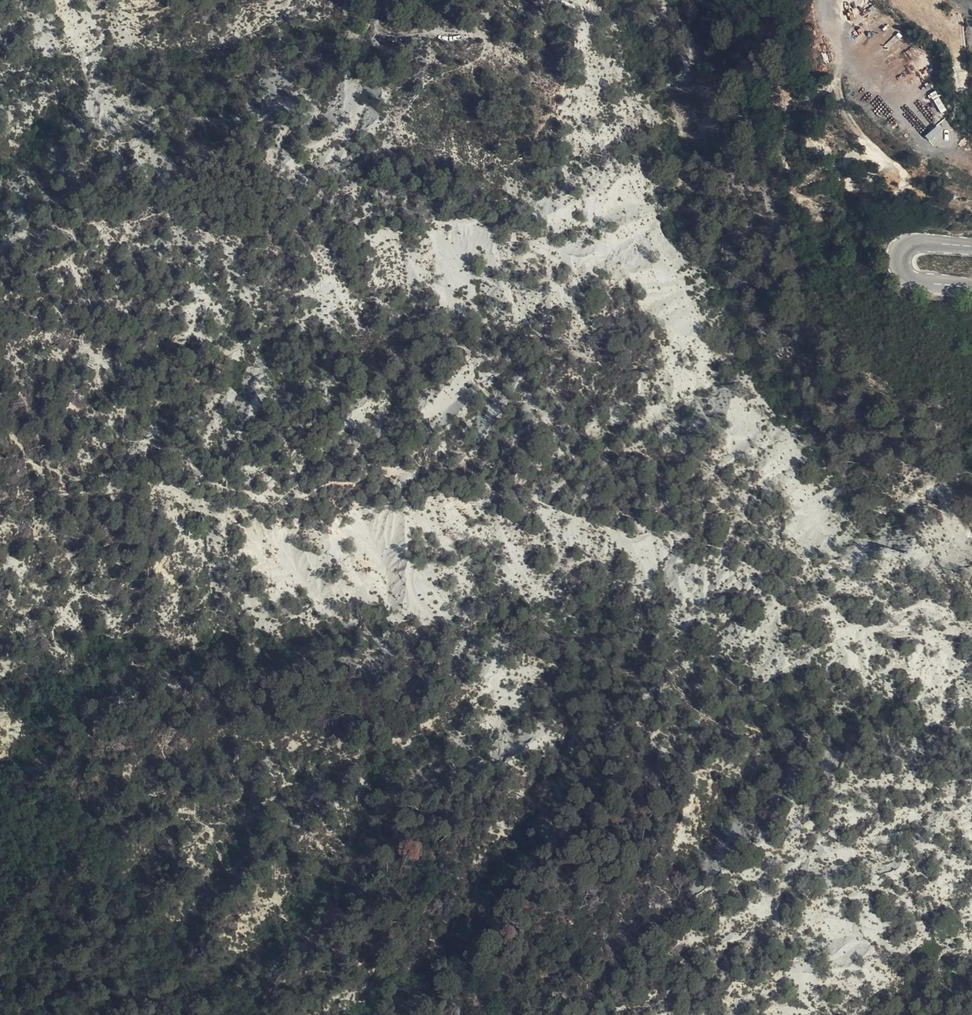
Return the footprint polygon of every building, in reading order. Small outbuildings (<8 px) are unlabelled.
[(936,90),(930,93),(940,113),(946,110),(936,90)] [(938,126),(925,134),(933,146),(946,137),(938,126)]
